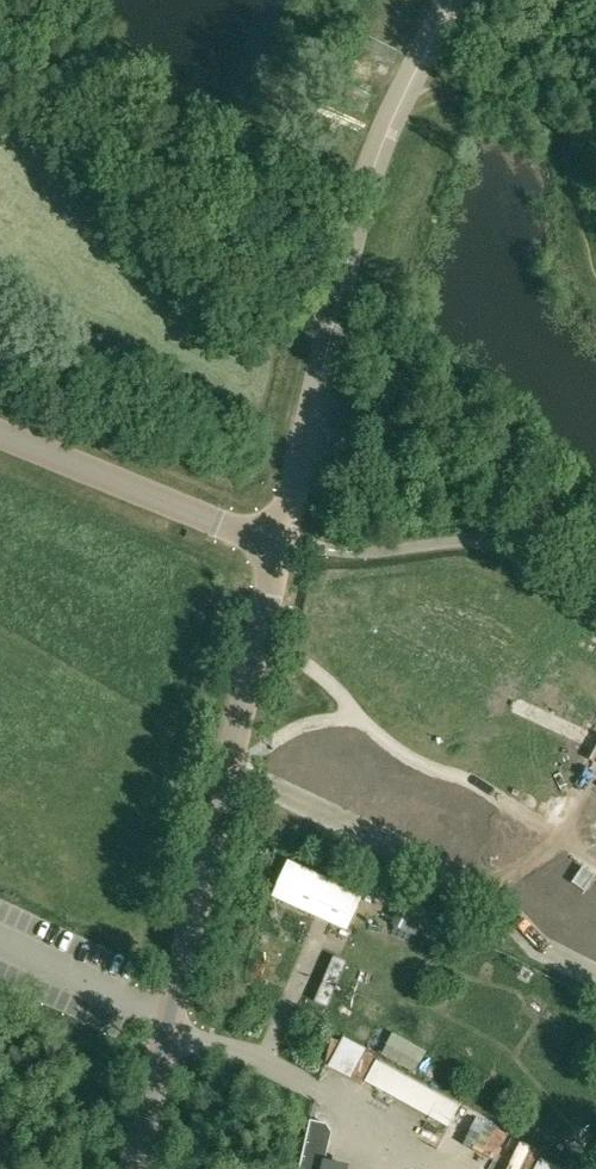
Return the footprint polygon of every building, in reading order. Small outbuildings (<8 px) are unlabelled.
[(347,928),(361,896),(289,863),(274,895),(347,928)] [(572,883),(584,891),(594,875),(582,867),(572,883)] [(393,924),(415,935),(422,921),(399,910),(393,924)] [(390,945),(376,936),(361,954),(376,954),(390,945)] [(333,957),(321,985),(318,993),(314,1001),(327,1007),(346,962),(333,957)] [(376,1061),(365,1082),(448,1127),(460,1107),(376,1061)] [(325,1162),(332,1132),(327,1124),(310,1120),(299,1168),(324,1168),(325,1162)]
